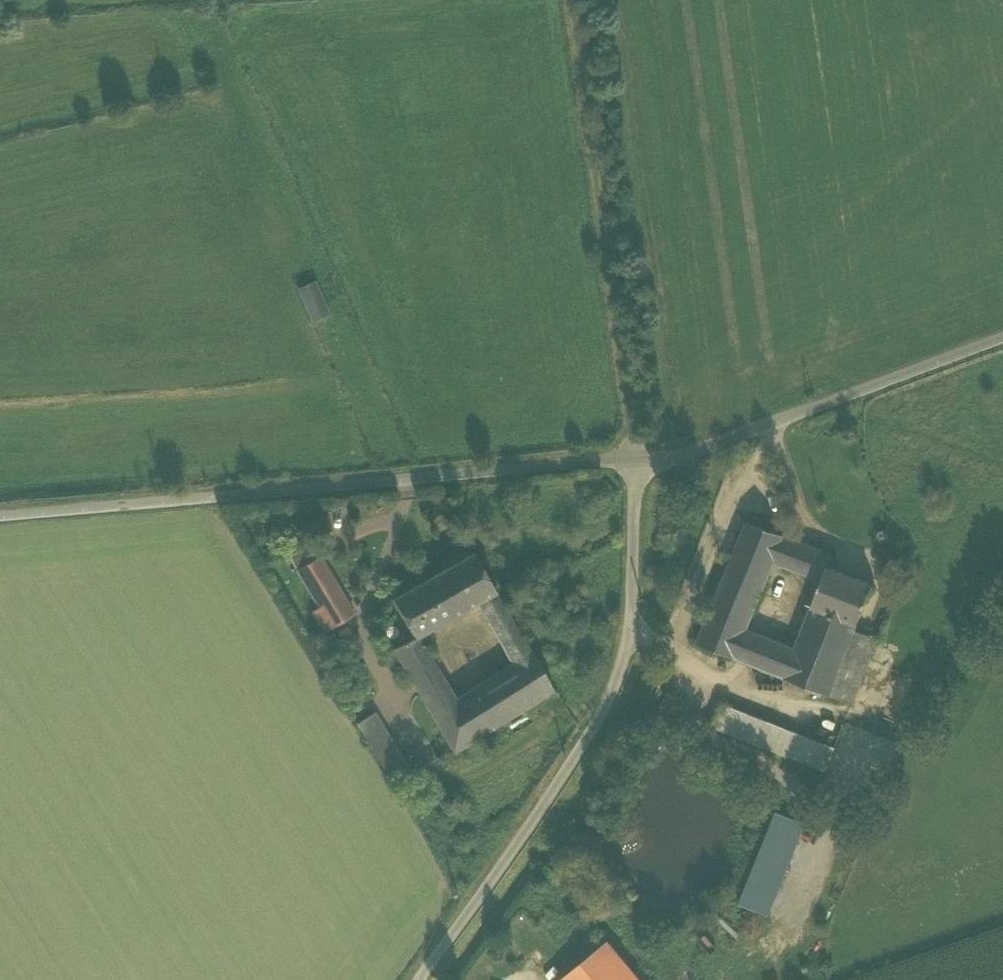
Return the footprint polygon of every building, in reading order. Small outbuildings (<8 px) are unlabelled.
[(331,313),(316,279),(297,287),(312,321),(331,313)] [(880,633),(857,624),(812,606),(795,648),(745,628),(772,560),(822,580),(827,566),(832,553),(783,534),(747,519),(699,641),(734,656),(737,657),(784,675),(829,694),(852,703),(852,702),(880,633)] [(291,557),(299,571),(316,561),(307,547),(291,557)] [(394,599),(416,636),(394,648),(413,681),(437,666),(419,636),(478,602),(497,591),(474,553),(394,599)] [(316,611),(328,629),(354,613),(321,558),(316,561),(299,571),(322,608),(316,611)] [(812,606),(857,624),(873,584),(827,566),(822,580),(812,606)] [(478,602),(513,663),(531,651),(497,591),(478,602)] [(554,690),(531,651),(513,663),(456,699),(479,737),(554,690)] [(413,681),(421,694),(445,679),(437,666),(413,681)] [(455,752),(479,737),(456,699),(445,679),(421,694),(455,752)] [(716,729),(826,771),(835,746),(726,704),(716,729)] [(357,723),(394,785),(410,776),(372,714),(357,723)] [(739,904),(769,916),(806,823),(776,811),(739,904)] [(609,943),(563,979),(639,979),(609,943)]
